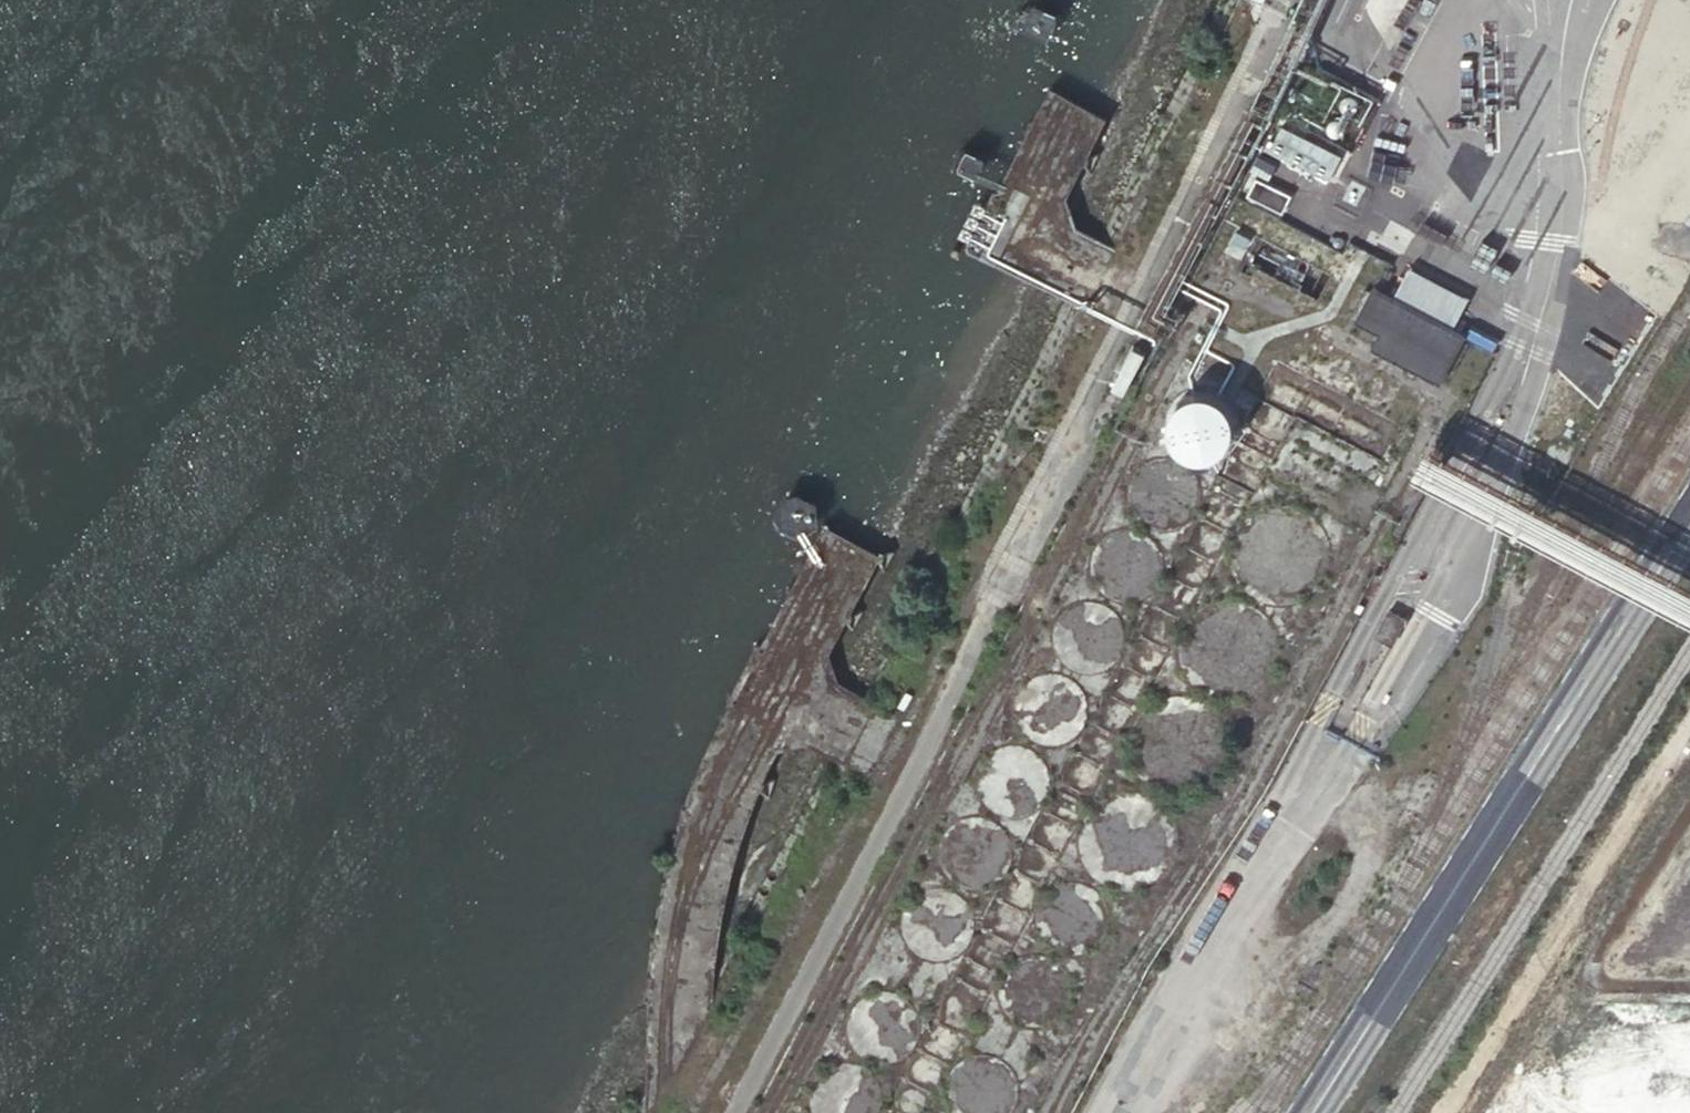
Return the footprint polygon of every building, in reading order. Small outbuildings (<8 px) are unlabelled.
[(1337,84),(1308,70),(1295,96),(1324,108),(1337,84)] [(1337,147),(1276,117),(1264,141),(1325,171),(1337,147)] [(1286,185),(1251,168),(1243,185),(1277,202),(1286,185)] [(1404,259),(1389,288),(1447,320),(1463,291),(1404,259)] [(1389,288),(1368,277),(1349,311),(1372,323),(1364,337),(1432,374),(1458,326),(1447,320),(1389,288)] [(1228,422),(1229,414),(1229,413),(1229,408),(1227,400),(1224,394),(1219,389),(1212,383),(1206,381),(1203,380),(1196,379),(1190,379),(1184,380),(1177,383),(1171,387),(1167,391),(1163,398),(1160,405),(1159,412),(1159,418),(1161,424),(1164,431),(1167,436),(1170,439),(1173,442),(1178,445),(1184,447),(1192,449),(1197,449),(1201,448),(1208,446),(1213,444),(1219,439),(1223,434),(1226,429),(1228,422)] [(1399,612),(1380,601),(1367,626),(1384,637),(1399,612)]
